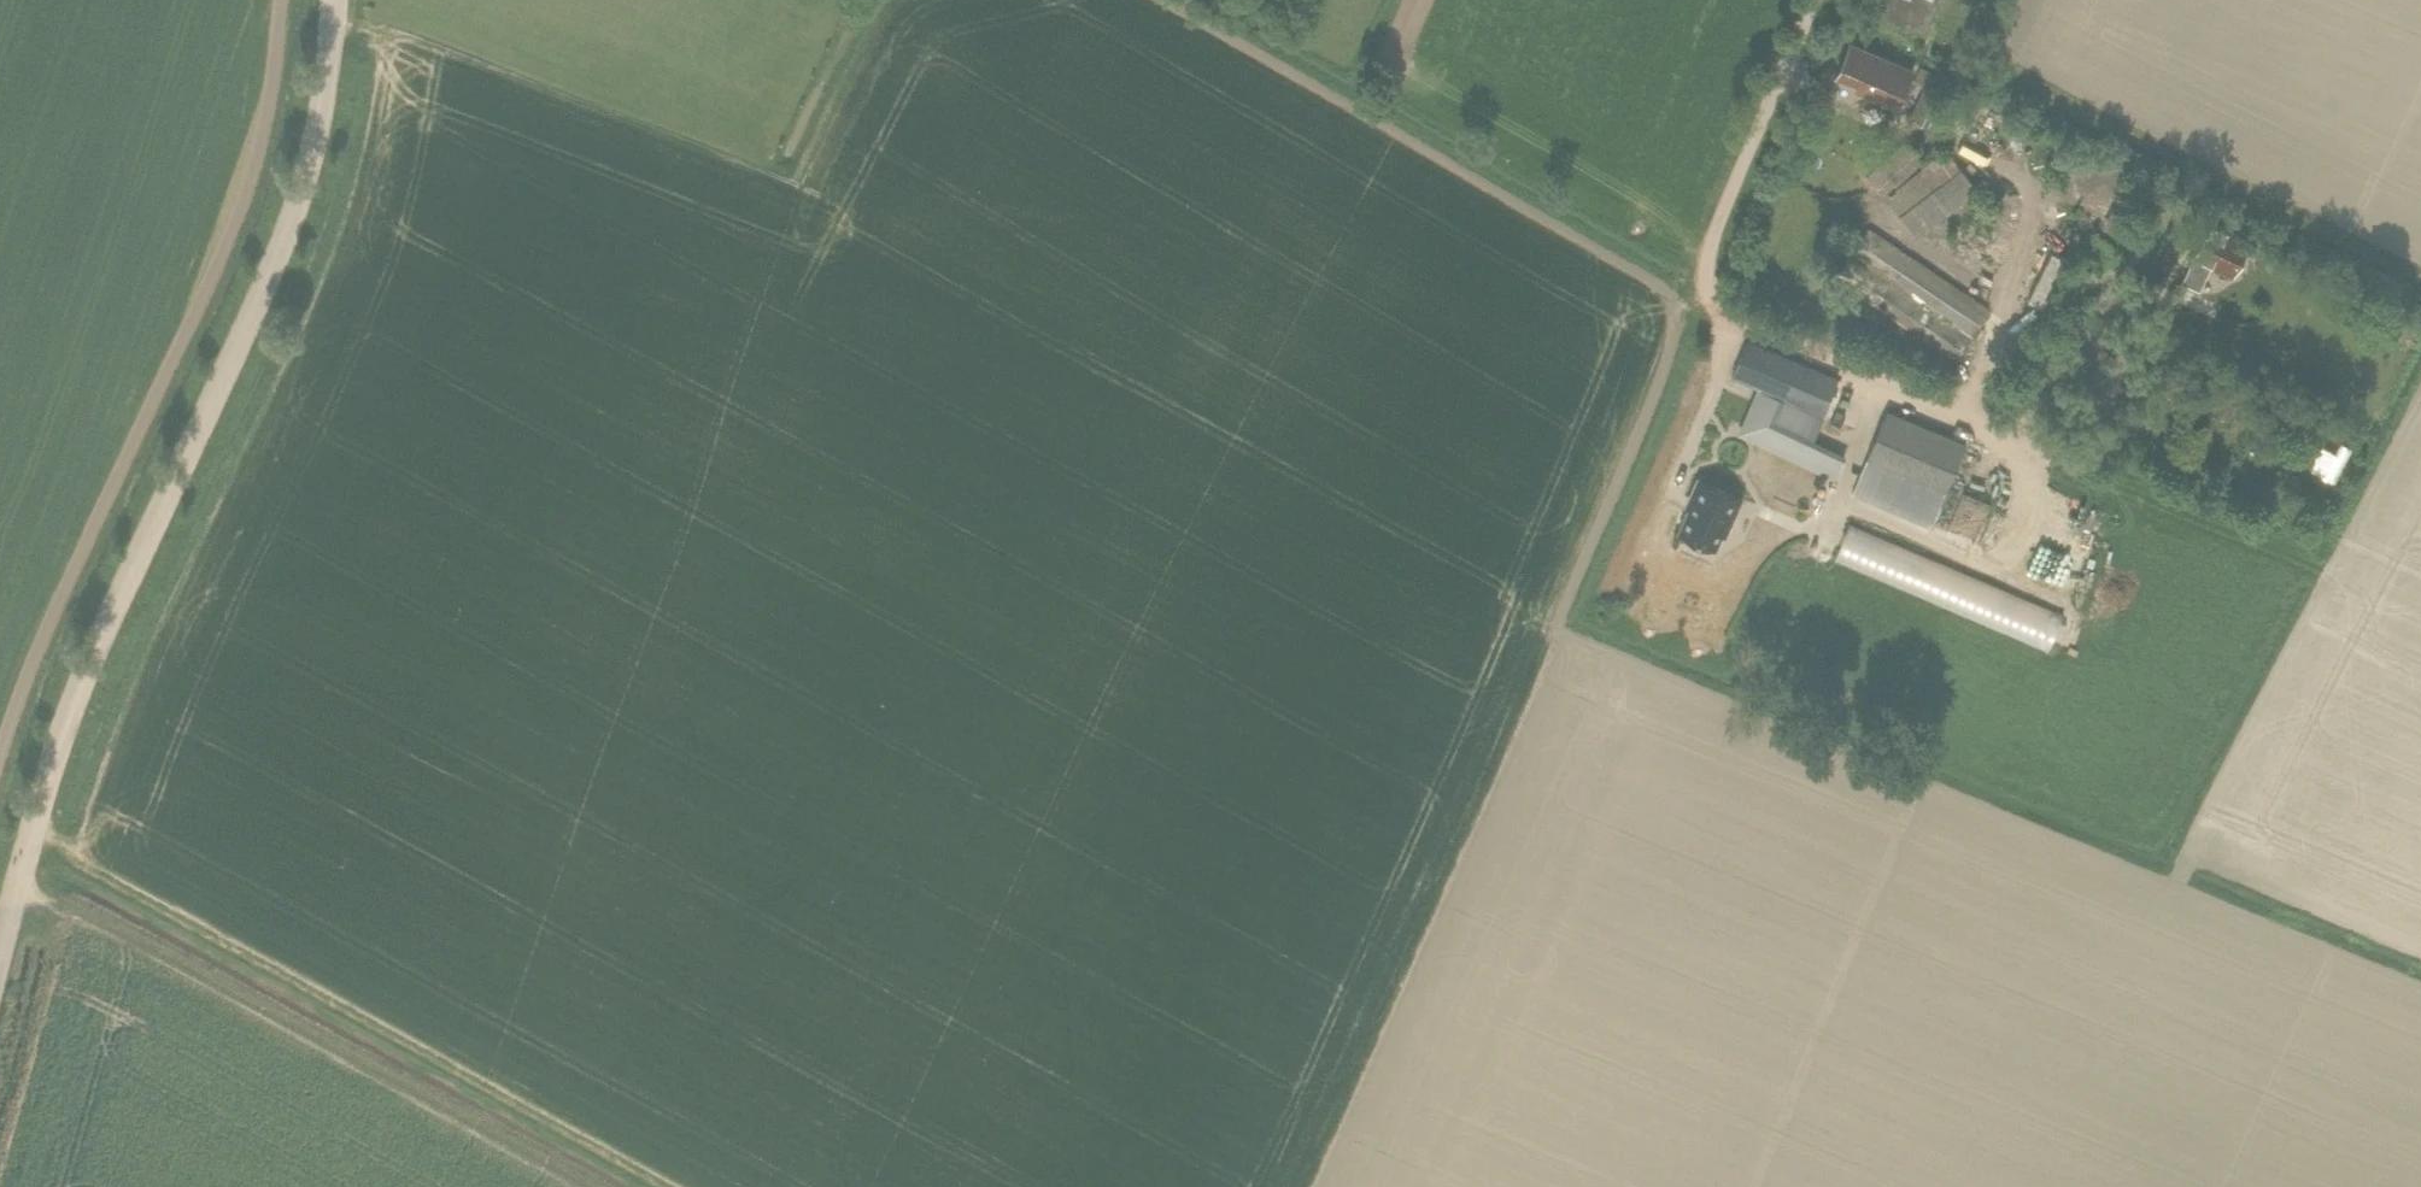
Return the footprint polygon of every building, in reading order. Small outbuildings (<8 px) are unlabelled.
[(1896,107),(1913,68),(1851,42),(1848,49),(1848,48),(1837,73),(1864,85),(1862,88),(1877,94),(1875,98),(1896,107)] [(1912,115),(1947,131),(1965,87),(1920,67),(1913,80),(1925,85),(1912,115)] [(1921,157),(1906,141),(1892,154),(1867,176),(1882,193),(1921,157)] [(1887,199),(1888,200),(1916,232),(1929,248),(1980,209),(1976,205),(1984,198),(1947,151),(1887,199)] [(2110,209),(2100,229),(2136,247),(2146,227),(2110,209)] [(2233,274),(2249,239),(2210,220),(2192,261),(2203,266),(2206,260),(2233,274)] [(1955,358),(1988,309),(1868,227),(1835,276),(1955,358)] [(1732,376),(1756,386),(1736,434),(1798,463),(1833,479),(1842,459),(1846,452),(1774,419),(1782,397),(1821,413),(1837,377),(1747,340),(1732,376)] [(1851,494),(1930,526),(1965,442),(1887,409),(1851,494)] [(1678,528),(1697,537),(1695,541),(1697,546),(1707,550),(1712,548),(1714,544),(1716,545),(1722,531),(1726,533),(1741,497),(1697,477),(1688,497),(1692,499),(1678,528)] [(1847,523),(1832,559),(2050,647),(2065,610),(1847,523)]
